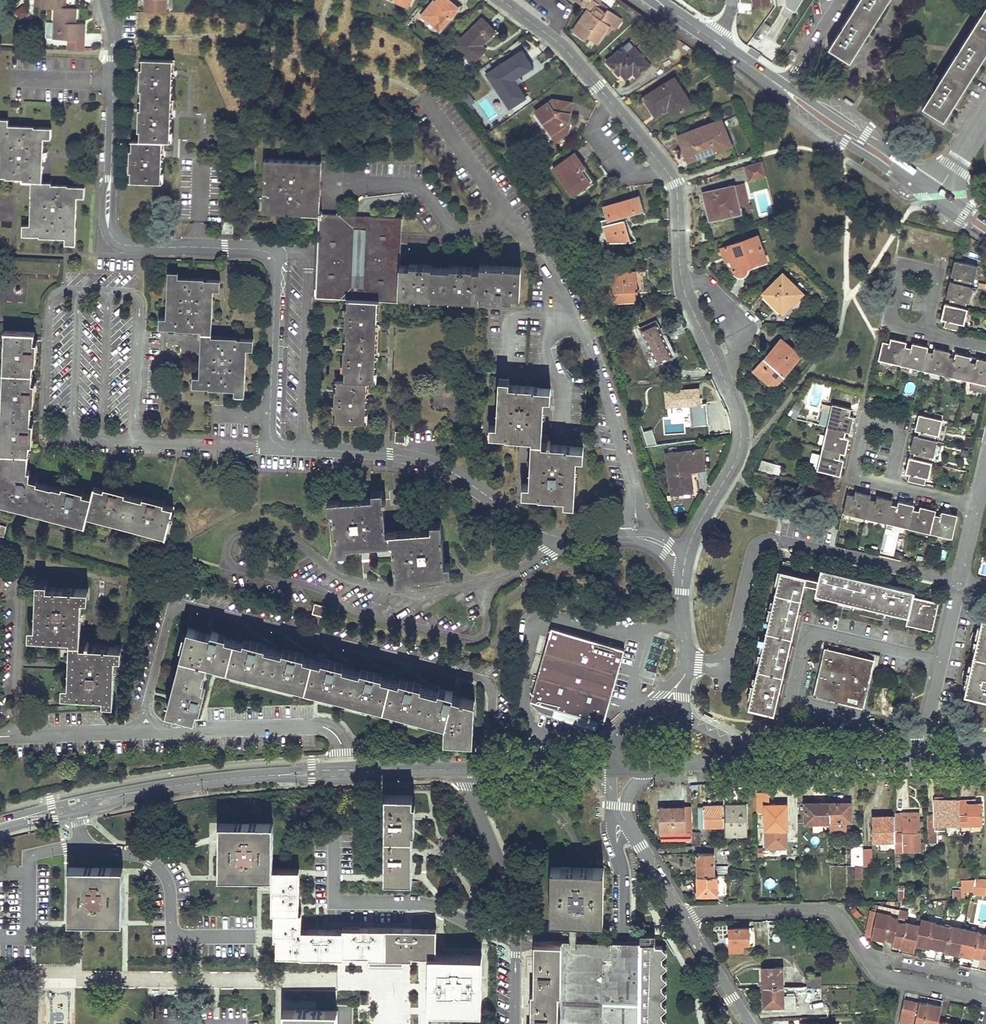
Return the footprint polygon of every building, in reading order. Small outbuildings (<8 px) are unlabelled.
[(143,13),(165,13),(166,0),(144,0),(143,13)] [(448,0),(434,0),(421,15),(438,30),(449,17),(451,19),(459,10),(448,0)] [(586,7),(594,12),(598,6),(600,4),(595,0),(591,0),(586,7)] [(786,5),(795,11),(802,0),(785,0),(786,5)] [(839,55),(850,61),(888,0),(859,0),(840,29),(829,48),(839,55)] [(933,114),(944,120),(985,53),(985,5),(922,107),(933,114)] [(589,16),(583,24),(577,33),(586,39),(588,37),(590,35),(600,42),(610,26),(615,29),(621,19),(608,9),(606,11),(598,6),(594,12),(592,14),(594,16),(592,19),(589,16)] [(84,41),(85,24),(75,24),(76,8),(65,8),(60,8),(53,7),(53,23),(52,32),(59,32),(59,40),(67,40),(84,41)] [(592,14),(587,11),(574,31),(577,33),(583,24),(589,16),(592,19),(594,16),(592,14)] [(482,46),(495,32),(483,19),(456,45),(473,63),(486,50),(482,46)] [(770,27),(767,25),(764,23),(754,38),(760,42),(770,27)] [(588,37),(598,44),(600,42),(590,35),(588,37)] [(84,41),(67,40),(67,49),(83,50),(84,41)] [(637,69),(639,71),(641,73),(650,66),(635,48),(628,54),(623,48),(607,62),(618,75),(621,73),(626,79),(634,73),(633,72),(637,69)] [(515,80),(519,77),(533,68),(522,50),(487,74),(509,110),(526,98),(515,80)] [(139,109),(138,120),(138,131),(140,131),(140,141),(132,141),(132,150),(130,150),(129,171),(131,171),(131,181),(159,183),(161,141),(169,141),(172,60),(142,59),(142,69),(140,69),(139,90),(141,90),(140,109),(139,109)] [(637,69),(633,72),(634,73),(637,77),(641,73),(639,71),(637,69)] [(526,98),(531,95),(519,77),(515,80),(526,98)] [(674,116),(682,111),(691,105),(674,78),(643,98),(654,115),(668,107),(674,116)] [(570,122),(571,103),(552,100),(536,112),(556,141),(568,132),(565,128),(566,124),(570,122)] [(6,177),(5,178),(22,179),(22,181),(32,181),(29,225),(22,225),(22,234),(39,235),(39,237),(65,238),(65,243),(74,244),(76,196),(83,197),(84,187),(67,186),(67,185),(50,184),(50,182),(41,181),(43,137),(49,138),(50,128),(33,127),(33,126),(7,125),(7,119),(0,119),(0,176),(6,177)] [(698,155),(707,152),(715,149),(716,151),(730,146),(720,121),(682,135),(686,147),(682,148),(688,162),(699,158),(698,155)] [(682,135),(678,137),(682,148),(686,147),(682,135)] [(580,169),(584,166),(575,153),(553,169),(572,195),(590,183),(580,169)] [(272,192),(272,197),(272,202),(268,202),(267,212),(316,214),(318,161),(264,159),(263,185),(270,185),(270,192),(272,192)] [(766,177),(762,162),(744,167),(748,183),(766,177)] [(580,169),(590,183),(591,185),(595,182),(584,166),(580,169)] [(749,206),(744,184),(734,186),(739,208),(744,207),(749,206)] [(263,185),(262,212),(267,212),(268,202),(272,202),(272,197),(272,192),(270,192),(270,185),(263,185)] [(733,215),(733,211),(740,210),(739,208),(734,186),(703,194),(705,202),(709,202),(713,219),(733,215)] [(630,242),(626,229),(622,216),(643,210),(640,197),(603,208),(606,220),(602,221),(609,244),(630,242)] [(713,219),(709,202),(705,202),(709,220),(713,219)] [(752,213),(751,205),(749,206),(744,207),(746,215),(752,213)] [(342,370),(343,370),(344,370),(344,381),(337,380),(336,390),(334,389),(333,411),(335,412),(335,421),(365,422),(366,381),(374,382),(377,300),(398,301),(398,294),(399,266),(402,217),(346,215),(319,214),(316,298),(347,299),(347,309),(345,309),(344,329),(346,329),(345,349),(343,349),(342,370)] [(223,222),(223,227),(222,232),(232,233),(232,223),(223,222)] [(740,275),(741,275),(742,275),(743,274),(744,273),(745,271),(745,268),(766,261),(757,236),(721,249),(725,262),(730,260),(734,272),(735,274),(737,275),(738,275),(740,275)] [(953,284),(972,288),(977,266),(958,261),(956,269),(953,268),(951,276),(955,277),(953,284)] [(409,266),(399,266),(398,294),(478,298),(479,292),(486,293),(486,297),(512,299),(512,294),(519,294),(520,266),(480,264),(479,269),(472,268),(472,267),(450,266),(450,268),(431,267),(431,265),(409,264),(409,266)] [(168,271),(167,295),(166,318),(160,318),(159,327),(175,328),(175,329),(201,330),(199,377),(193,376),(192,386),(209,387),(209,388),(234,389),(234,394),(243,395),(246,349),(252,349),(253,339),(236,338),(236,337),(211,336),(213,289),(219,290),(219,280),(203,279),(203,278),(177,277),(178,272),(168,271)] [(614,303),(625,303),(636,302),(635,290),(644,289),(642,271),(611,274),(614,303)] [(786,310),(794,302),(802,293),(782,275),(764,294),(776,305),(778,303),(786,310)] [(949,305),(968,309),(972,288),(953,284),(952,283),(950,291),(947,290),(947,293),(946,298),(950,299),(949,305)] [(963,331),(968,309),(949,305),(947,305),(945,313),(942,312),(942,313),(941,319),(945,320),(944,327),(963,331)] [(657,321),(649,325),(641,329),(658,363),(673,356),(657,321)] [(165,534),(170,517),(173,517),(174,514),(171,513),(173,506),(163,504),(163,501),(143,496),(142,499),(124,494),(125,492),(104,486),(103,489),(94,486),(92,496),(82,494),(83,491),(62,486),(61,488),(52,486),(52,487),(37,483),(37,480),(29,478),(29,470),(27,470),(28,454),(29,454),(29,444),(32,444),(33,423),(30,422),(31,404),(33,404),(34,382),(31,382),(32,364),(35,364),(36,342),(33,342),(33,333),(6,332),(0,457),(0,502),(84,524),(87,514),(165,534)] [(778,392),(781,388),(784,385),(779,381),(801,356),(782,339),(754,371),(778,392)] [(878,360),(900,365),(904,346),(904,345),(898,343),(898,340),(891,339),(890,343),(883,341),(878,360)] [(900,365),(921,370),(926,351),(926,350),(919,348),(920,345),(913,344),(912,348),(904,346),(900,365)] [(921,370),(944,375),(948,356),(948,355),(941,353),(942,350),(935,349),(934,353),(926,351),(921,370)] [(969,361),(969,359),(963,358),(964,355),(957,354),(956,358),(948,356),(944,375),(965,380),(969,361)] [(965,380),(972,381),(969,391),(985,394),(985,391),(985,363),(985,360),(978,359),(977,363),(969,361),(965,380)] [(486,410),(486,415),(486,420),(501,421),(501,422),(527,423),(525,470),(519,469),(518,479),(560,482),(560,488),(570,488),(572,441),(579,441),(579,433),(563,432),(563,430),(537,429),(540,383),(546,383),(547,374),(530,373),(530,372),(505,370),(505,365),(495,364),(493,411),(486,410)] [(698,389),(664,392),(665,409),(690,407),(700,406),(698,389)] [(641,403),(642,395),(635,394),(634,402),(641,403)] [(832,404),(827,426),(846,430),(847,431),(849,424),(852,425),(854,418),(851,417),(849,417),(851,409),(832,404)] [(700,406),(690,407),(692,427),(708,426),(706,406),(700,406)] [(934,418),(926,416),(922,415),(920,423),(917,422),(915,430),(920,431),(918,437),(937,441),(942,420),(941,420),(934,418)] [(664,420),(665,435),(684,434),(684,424),(671,425),(670,420),(664,420)] [(822,448),(841,452),(842,453),(844,446),(847,446),(849,440),(844,439),(846,430),(827,426),(822,448)] [(656,445),(652,431),(644,433),(648,447),(656,445)] [(395,443),(405,443),(405,434),(396,434),(395,443)] [(913,459),(932,463),(937,441),(918,437),(917,437),(915,445),(912,444),(911,448),(910,452),(915,453),(913,459)] [(839,461),(841,452),(822,448),(817,470),(837,475),(839,467),(842,468),(844,461),(839,461)] [(692,492),(690,482),(689,472),(704,470),(701,450),(666,455),(672,495),(692,492)] [(926,485),(932,463),(913,459),(912,458),(910,466),(907,466),(906,470),(905,473),(909,474),(908,481),(926,485)] [(759,471),(764,472),(770,474),(772,464),(761,462),(759,471)] [(406,582),(406,579),(405,576),(450,573),(449,563),(444,564),(440,522),(431,523),(431,529),(385,532),(382,491),(372,492),(373,498),(327,501),(328,511),(334,511),(337,552),(347,551),(347,545),(393,541),(396,583),(406,582)] [(843,513),(865,518),(870,499),(870,498),(861,496),(862,493),(855,491),(854,495),(848,494),(843,513)] [(865,518),(887,524),(892,504),(892,503),(883,501),(884,498),(876,497),(876,500),(870,499),(865,518)] [(887,524),(909,529),(913,509),(913,508),(905,506),(906,503),(898,501),(897,506),(892,504),(887,524)] [(913,509),(909,529),(931,534),(935,514),(935,513),(926,511),(927,508),(920,506),(919,511),(913,509)] [(935,514),(931,534),(952,539),(956,518),(948,516),(948,513),(942,511),(941,516),(935,514)] [(892,551),(895,536),(889,535),(886,550),(892,551)] [(781,571),(791,573),(794,564),(783,562),(781,571)] [(791,573),(781,571),(780,571),(751,695),(748,709),(774,715),(804,583),(817,586),(815,594),(909,616),(907,622),(931,628),(936,602),(913,597),(915,590),(821,569),(818,580),(791,573)] [(121,657),(121,651),(122,646),(90,645),(90,642),(86,642),(86,645),(80,645),(82,599),(88,599),(88,589),(47,587),(47,581),(37,581),(36,627),(29,626),(29,636),(70,638),(69,684),(63,684),(62,694),(103,696),(103,701),(113,701),(115,656),(121,657)] [(314,604),(312,614),(323,617),(326,607),(314,604)] [(982,618),(965,695),(985,700),(985,618),(982,618)] [(400,681),(391,679),(382,676),(383,674),(361,668),(360,671),(343,667),(344,664),(322,658),(321,661),(303,657),(304,654),(283,648),(282,651),(265,647),(266,644),(244,639),(244,642),(226,637),(226,634),(212,630),(211,634),(188,628),(167,711),(195,718),(197,708),(200,709),(205,688),(202,687),(205,678),(203,678),(205,669),(206,669),(208,662),(445,722),(444,738),(473,739),(475,700),(453,694),(454,692),(439,688),(438,691),(421,687),(422,683),(400,678),(400,681)] [(583,724),(589,725),(594,727),(596,720),(603,722),(623,650),(550,629),(530,701),(531,704),(533,706),(534,708),(535,709),(539,711),(552,715),(554,708),(585,717),(583,724)] [(843,661),(833,659),(824,656),(818,682),(821,682),(817,695),(864,706),(871,676),(868,675),(871,663),(844,656),(843,661)] [(583,724),(585,717),(554,708),(552,715),(583,724)] [(402,837),(430,837),(431,793),(403,792),(402,837)] [(960,824),(959,799),(933,800),(934,814),(926,815),(927,843),(935,843),(935,831),(943,831),(943,825),(960,824)] [(982,824),(982,813),(981,802),(967,803),(967,799),(959,799),(960,824),(960,825),(982,824)] [(850,821),(850,802),(829,803),(829,823),(829,833),(846,833),(846,821),(850,821)] [(764,803),(765,850),(788,849),(788,830),(790,830),(789,803),(764,803)] [(804,823),(829,823),(829,803),(814,803),(814,804),(804,804),(804,823)] [(724,807),(724,826),(724,835),(745,835),(745,805),(724,805),(724,807)] [(660,831),(691,830),(691,807),(659,808),(660,831)] [(702,807),(703,822),(698,822),(698,827),(724,826),(724,807),(702,807)] [(894,841),(894,851),(926,850),(925,842),(921,842),(921,833),(920,832),(919,814),(894,814),(894,816),(894,841)] [(276,817),(223,816),(223,870),(268,871),(274,871),(277,871),(276,865),(276,817)] [(894,841),(894,816),(887,817),(887,818),(873,818),(874,842),(894,841)] [(692,832),(692,846),(701,846),(701,832),(692,832)] [(430,837),(402,837),(401,882),(414,882),(429,882),(430,837)] [(863,866),(862,850),(862,846),(851,846),(851,866),(854,866),(855,879),(863,879),(863,872),(863,866)] [(862,850),(863,866),(871,866),(871,850),(862,850)] [(696,853),(697,876),(714,875),(713,853),(696,853)] [(127,862),(71,860),(71,915),(127,914),(127,862)] [(274,871),(273,909),(277,910),(301,909),(302,887),(302,868),(302,865),(276,865),(277,871),(274,871)] [(603,921),(603,868),(550,868),(550,920),(603,921)] [(709,894),(709,895),(709,896),(724,896),(724,875),(714,875),(697,876),(697,894),(709,894)] [(975,879),(971,894),(985,895),(985,894),(985,879),(975,879)] [(961,901),(961,892),(952,892),(952,901),(961,901)] [(879,905),(871,903),(869,911),(877,912),(879,905)] [(886,940),(893,942),(899,910),(879,905),(877,912),(872,932),(871,938),(885,942),(886,940)] [(278,935),(278,953),(303,954),(304,926),(304,909),(301,909),(277,910),(276,935),(278,935)] [(914,946),(919,926),(906,923),(906,921),(908,912),(900,909),(899,910),(893,942),(892,945),(900,947),(899,949),(913,952),(914,946)] [(872,932),(877,912),(869,911),(864,931),(872,932)] [(929,947),(938,949),(943,925),(935,923),(935,922),(920,918),(919,924),(919,926),(914,946),(929,949),(929,947)] [(399,926),(356,925),(355,926),(356,953),(378,954),(399,954),(399,926)] [(944,952),(958,955),(964,928),(950,925),(950,926),(943,925),(938,949),(944,951),(944,952)] [(321,926),(304,926),(303,954),(318,955),(356,953),(355,926),(321,926)] [(451,952),(451,927),(413,927),(399,926),(399,954),(412,954),(428,955),(451,955),(451,952)] [(742,943),(748,943),(748,928),(730,928),(730,950),(742,950),(742,943)] [(964,928),(958,955),(973,959),(973,957),(980,959),(985,934),(979,932),(979,931),(964,928)] [(641,933),(641,942),(640,1023),(662,1023),(663,945),(655,945),(655,942),(655,934),(641,933)] [(558,991),(561,991),(561,940),(534,940),(534,990),(531,990),(531,1023),(558,1023),(558,991)] [(561,940),(561,991),(558,991),(558,1023),(640,1023),(641,942),(561,940)] [(482,955),(451,955),(428,955),(428,960),(428,1008),(443,1008),(481,1008),(482,955)] [(764,987),(783,987),(782,967),(775,967),(775,969),(763,970),(764,987)] [(807,976),(807,986),(821,986),(821,976),(807,976)] [(764,1004),(764,1010),(783,1010),(783,1005),(793,1005),(793,986),(783,987),(764,987),(764,1004)] [(899,1023),(902,1023),(937,1023),(938,1021),(941,1006),(927,1003),(926,1004),(904,999),(899,1023)] [(323,1010),(283,1010),(283,1023),(337,1023),(337,1010),(323,1010)]
